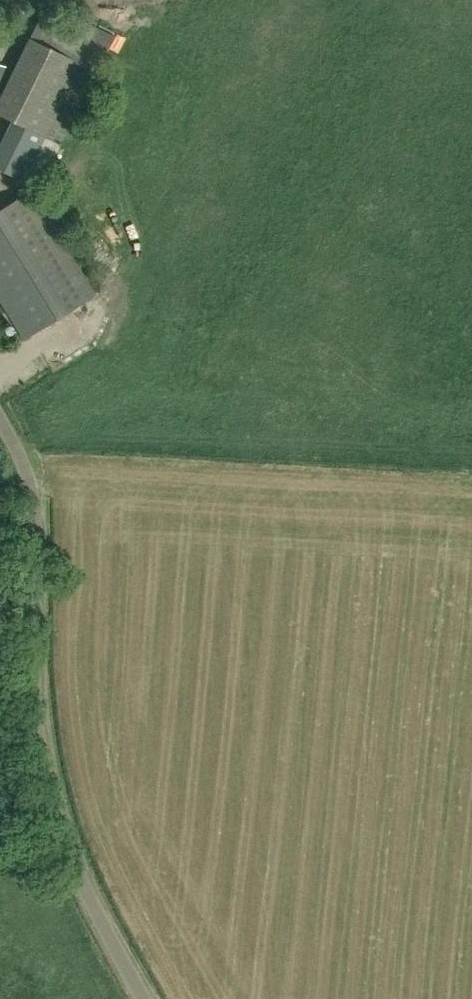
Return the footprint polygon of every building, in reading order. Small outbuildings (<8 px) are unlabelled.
[(29,41),(0,100),(0,116),(13,122),(0,148),(0,170),(22,181),(26,173),(43,181),(107,51),(41,18),(29,41)] [(0,212),(0,301),(24,339),(95,295),(31,192),(0,212)]
